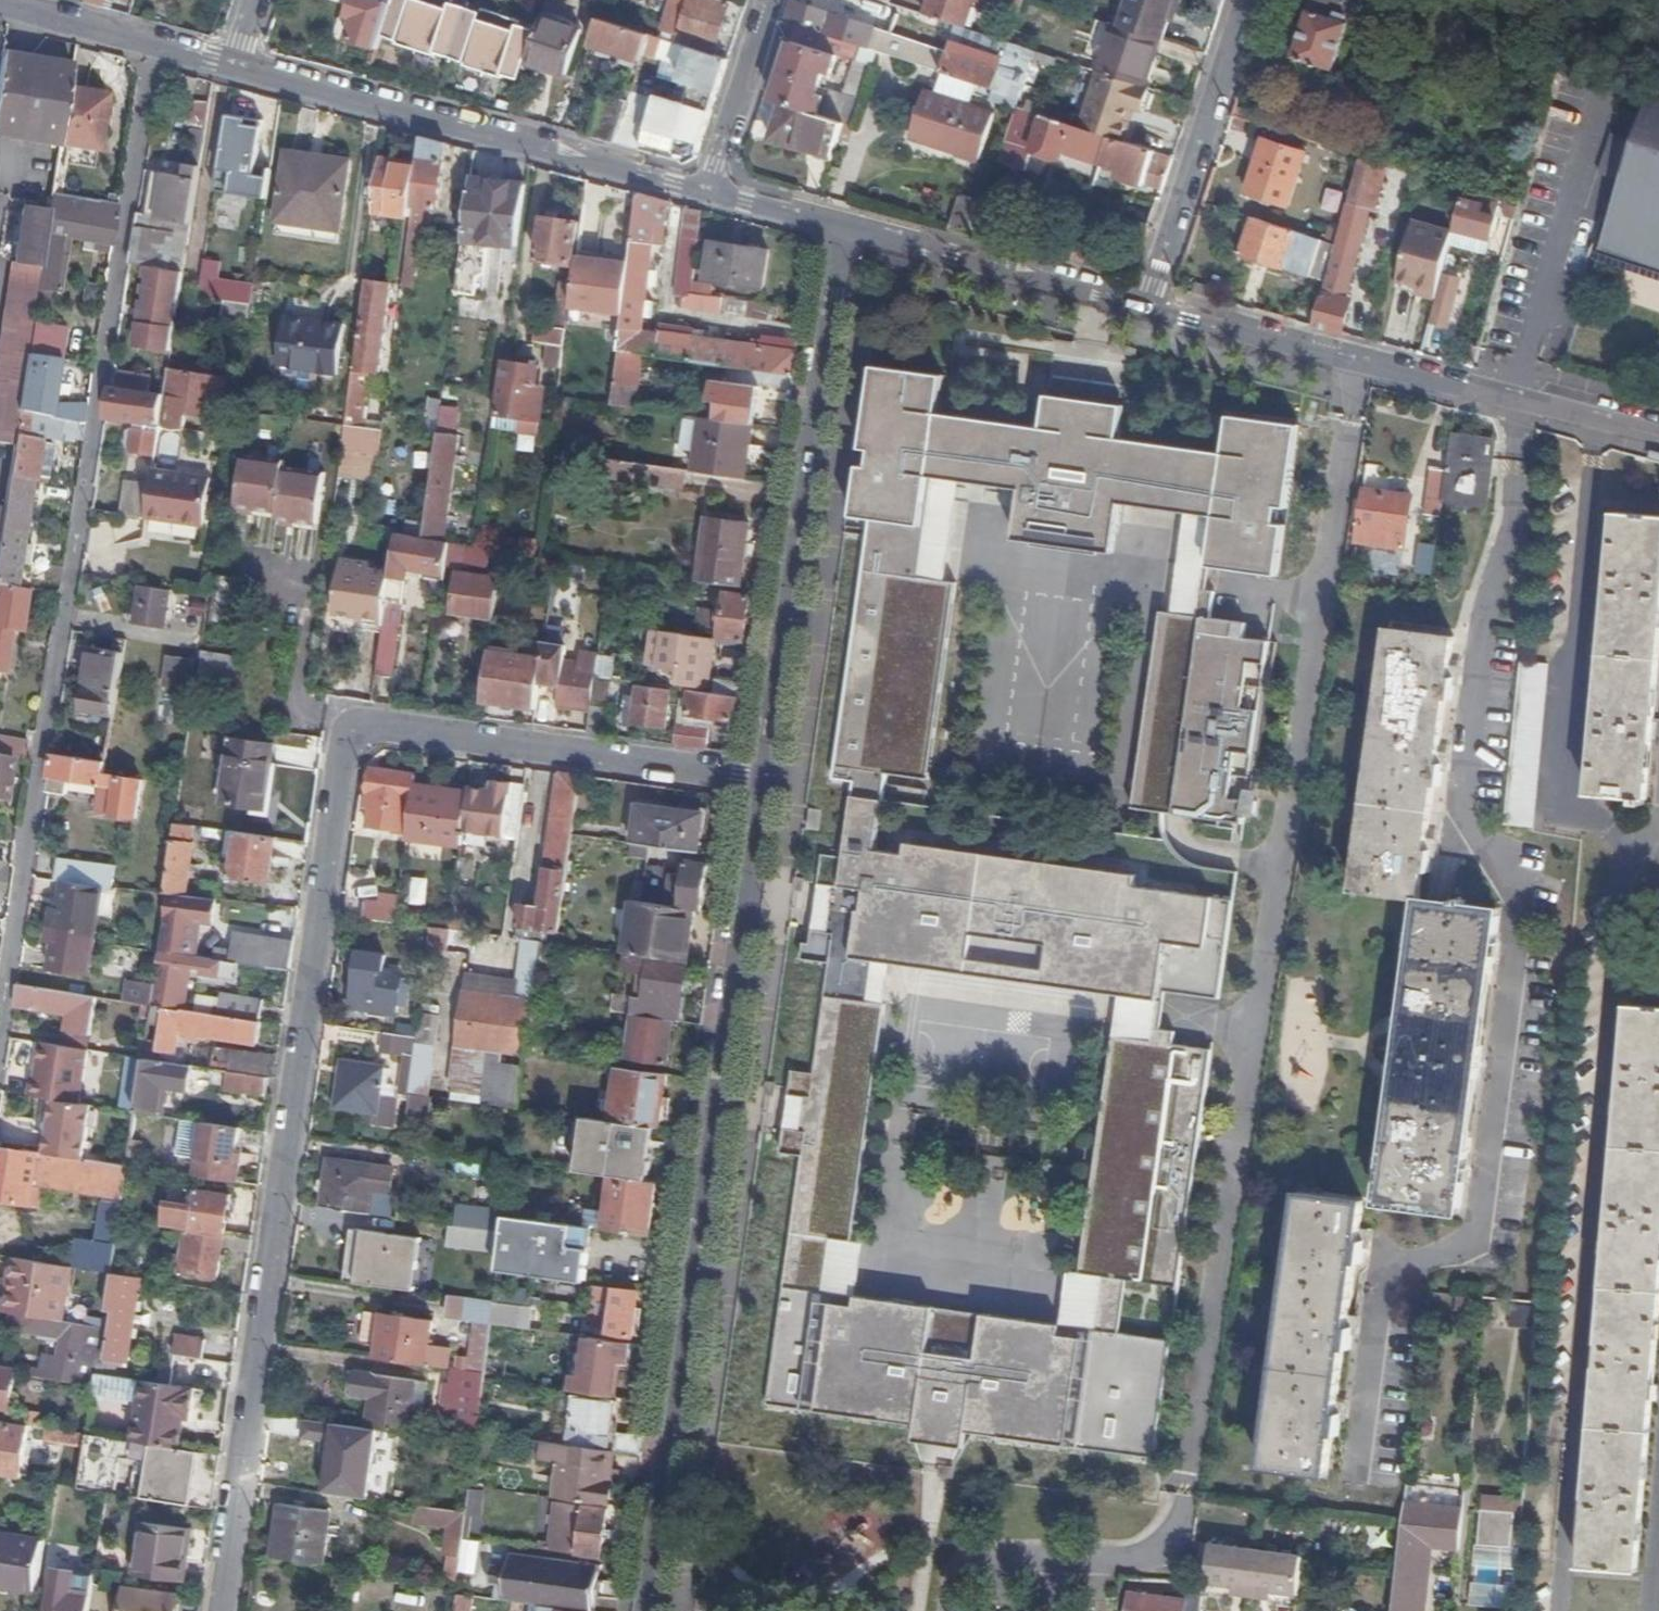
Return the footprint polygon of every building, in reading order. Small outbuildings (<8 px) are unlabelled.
[(378,51),(392,5),(377,0),(353,0),(348,17),(355,18),(347,41),(378,51)] [(526,71),(528,64),(538,34),(521,28),(521,25),(479,11),(478,14),(453,6),(453,3),(445,0),(395,0),(383,38),(397,43),(396,47),(436,59),(437,55),(466,65),(464,69),(504,81),(505,77),(520,82),(524,70),(526,71)] [(714,57),(729,5),(719,2),(714,0),(692,0),(685,22),(681,38),(678,45),(714,57)] [(926,16),(965,29),(974,0),(931,0),(926,16)] [(1021,12),(1025,0),(984,0),(1021,12)] [(1162,41),(1164,42),(1171,21),(1168,21),(1175,0),(1124,0),(1121,10),(1126,11),(1120,28),(1162,41)] [(1185,0),(1175,0),(1168,21),(1171,21),(1177,23),(1185,0)] [(1222,10),(1225,0),(1192,0),(1222,10)] [(1323,69),(1333,73),(1356,0),(1313,0),(1294,59),(1299,61),(1323,69)] [(933,48),(794,1),(788,22),(798,26),(861,47),(995,90),(1010,43),(990,37),(985,53),(954,43),(946,65),(929,60),(933,48)] [(582,31),(543,17),(538,34),(528,64),(567,77),(582,31)] [(1565,38),(1569,21),(1570,20),(1560,17),(1556,34),(1565,38)] [(643,63),(645,57),(652,36),(600,19),(591,45),(643,63)] [(671,34),(681,38),(685,22),(675,20),(671,34)] [(861,47),(798,26),(793,41),(838,57),(856,63),(861,47)] [(1116,26),(1100,73),(1146,88),(1156,57),(1162,41),(1120,28),(1116,26)] [(699,155),(729,62),(714,57),(678,45),(652,36),(645,57),(685,70),(681,82),(685,83),(683,88),(691,90),(691,91),(692,92),(687,107),(659,98),(650,127),(624,118),(615,145),(684,163),(699,155)] [(838,57),(793,41),(774,100),(852,125),(871,67),(856,63),(845,96),(831,91),(827,104),(822,102),(824,96),(818,94),(825,73),(831,75),(838,57)] [(1061,60),(1010,43),(995,90),(991,101),(1033,113),(1038,98),(1046,74),(1048,67),(1057,70),(1061,60)] [(1162,59),(1156,57),(1146,88),(1151,89),(1162,59)] [(0,59),(0,142),(6,143),(10,116),(18,118),(22,94),(14,93),(19,62),(0,59)] [(1321,74),(1323,69),(1299,61),(1297,66),(1321,74)] [(69,69),(19,62),(14,93),(22,94),(18,118),(10,116),(6,143),(57,150),(59,134),(66,93),(69,69)] [(1146,88),(1100,73),(1081,129),(1108,138),(1124,143),(1130,124),(1124,122),(1128,109),(1134,111),(1148,115),(1155,91),(1146,88)] [(1055,77),(1046,74),(1038,98),(1047,101),(1055,77)] [(1658,87),(1658,86),(1658,81),(1638,143),(1615,135),(1602,176),(1625,183),(1603,249),(1629,258),(1625,269),(1627,270),(1631,259),(1657,267),(1653,278),(1655,279),(1658,267),(1658,87)] [(958,156),(979,163),(995,114),(926,92),(911,137),(959,153),(958,156)] [(104,98),(66,93),(59,134),(97,139),(99,127),(101,113),(104,98)] [(589,138),(615,145),(624,118),(629,103),(625,102),(604,96),(589,138)] [(204,126),(208,100),(193,98),(189,124),(204,126)] [(847,126),(784,105),(772,140),(836,159),(847,126)] [(1044,117),(1063,123),(1067,113),(1046,106),(1042,116),(1044,117)] [(1130,124),(1134,111),(1128,109),(1124,122),(1130,124)] [(266,122),(230,116),(221,172),(256,178),(266,122)] [(1063,123),(1044,117),(1033,151),(1061,160),(1064,151),(1100,163),(1108,138),(1081,129),(1063,123)] [(1310,141),(1268,128),(1267,132),(1309,145),(1310,141)] [(203,166),(208,132),(196,130),(191,164),(203,166)] [(1124,143),(1108,138),(1100,163),(1119,169),(1116,177),(1118,178),(1144,187),(1146,178),(1165,184),(1173,159),(1124,143)] [(449,145),(423,139),(419,167),(419,171),(412,221),(405,274),(415,275),(425,208),(440,211),(449,145)] [(1288,208),(1305,154),(1264,141),(1247,195),(1288,208)] [(331,160),(290,153),(289,164),(329,171),(331,160)] [(289,164),(278,235),(341,244),(353,163),(331,160),(329,171),(289,164)] [(400,164),(383,161),(375,216),(412,221),(419,171),(400,169),(400,164)] [(1321,307),(1347,314),(1349,302),(1346,301),(1361,245),(1369,247),(1375,226),(1366,224),(1369,211),(1374,212),(1385,168),(1359,161),(1337,246),(1329,274),(1321,307)] [(1119,169),(1100,163),(1093,186),(1113,192),(1118,178),(1116,177),(1119,169)] [(194,223),(202,169),(191,167),(189,179),(156,173),(150,216),(194,223)] [(529,186),(473,179),(458,293),(483,297),(491,245),(520,249),(529,186)] [(1476,205),(1478,195),(1464,191),(1461,201),(1476,205)] [(671,204),(641,195),(633,255),(625,310),(619,353),(643,357),(794,378),(797,354),(660,333),(659,337),(644,334),(656,245),(665,246),(671,204)] [(959,198),(948,232),(966,237),(976,204),(959,198)] [(1481,206),(1476,205),(1461,201),(1454,231),(1490,241),(1499,208),(1482,203),(1481,206)] [(92,215),(40,207),(40,208),(28,289),(49,292),(54,256),(51,255),(53,238),(100,245),(107,204),(94,202),(92,215)] [(40,208),(15,204),(5,265),(0,263),(0,265),(0,444),(4,445),(8,422),(13,384),(18,356),(23,322),(28,289),(40,208)] [(1519,208),(1514,207),(1510,222),(1515,223),(1519,208)] [(186,272),(194,223),(150,216),(141,214),(133,264),(150,267),(186,272)] [(700,240),(703,217),(691,215),(687,238),(700,240)] [(580,225),(547,219),(540,262),(573,267),(580,225)] [(1337,246),(1253,219),(1241,256),(1310,278),(1313,269),(1329,274),(1337,246)] [(1453,233),(1412,223),(1397,284),(1438,294),(1442,277),(1453,233)] [(698,257),(700,240),(687,238),(685,256),(698,257)] [(772,254),(714,245),(709,283),(766,292),(772,254)] [(625,310),(633,255),(580,248),(572,302),(625,310)] [(1071,251),(1067,263),(1100,271),(1103,259),(1071,251)] [(692,295),(698,257),(685,256),(678,309),(774,322),(777,308),(692,295)] [(220,275),(223,262),(205,258),(197,293),(249,306),(254,283),(220,275)] [(186,272),(150,267),(141,323),(149,324),(145,346),(174,350),(186,272)] [(1436,301),(1430,324),(1447,329),(1460,281),(1442,277),(1438,294),(1436,301)] [(567,308),(574,287),(560,283),(554,304),(567,308)] [(355,371),(348,426),(361,427),(369,373),(380,374),(392,286),(370,284),(359,371),(355,371)] [(1438,294),(1397,284),(1395,290),(1436,301),(1438,294)] [(1207,289),(1196,286),(1193,296),(1205,299),(1207,289)] [(253,307),(226,302),(223,321),(250,325),(253,307)] [(1341,335),(1347,314),(1321,307),(1315,328),(1341,335)] [(344,326),(288,318),(288,321),(281,320),(281,318),(274,316),(271,319),(270,325),(273,326),(272,331),(266,336),(264,353),(283,356),(282,365),(338,374),(344,326)] [(49,327),(23,322),(18,356),(44,361),(49,327)] [(149,324),(141,323),(138,344),(145,346),(149,324)] [(565,327),(544,326),(542,364),(563,365),(565,327)] [(1482,349),(1470,346),(1465,366),(1476,369),(1482,351),(1482,349)] [(643,357),(619,353),(612,406),(635,410),(643,357)] [(42,409),(49,362),(44,361),(18,356),(13,384),(26,385),(23,406),(42,409)] [(504,384),(501,384),(494,431),(519,435),(521,421),(540,423),(545,397),(535,395),(539,369),(507,364),(504,384)] [(789,1131),(784,1154),(806,1157),(771,1408),(920,1429),(926,1380),(975,1386),(969,1436),(1157,1461),(1173,1343),(1110,1333),(1113,1319),(1118,1320),(1120,1298),(1115,1298),(1117,1282),(1181,1292),(1236,904),(1138,887),(1139,878),(908,845),(906,857),(879,853),(889,778),(931,783),(958,585),(919,579),(933,481),(1024,493),(1020,524),(1051,529),(1052,521),(1065,522),(1067,516),(1078,517),(1077,524),(1089,525),(1088,533),(1120,537),(1124,506),(1217,519),(1209,569),(1279,580),(1300,428),(1231,417),(1225,455),(1121,441),(1122,432),(1045,423),(1043,430),(940,415),(945,377),(876,368),(852,537),(869,541),(835,782),(857,785),(846,861),(825,858),(820,887),(835,889),(829,935),(816,934),(811,963),(832,966),(816,1076),(795,1073),(792,1096),(806,1098),(800,1132),(789,1131)] [(228,379),(170,371),(166,397),(161,429),(184,433),(187,414),(223,420),(228,379)] [(150,394),(154,395),(157,379),(124,373),(121,390),(134,392),(150,394)] [(758,390),(723,384),(724,381),(713,380),(713,387),(717,388),(715,406),(720,406),(718,419),(753,425),(758,390)] [(161,429),(166,397),(154,395),(150,394),(150,398),(133,395),(134,392),(121,390),(113,388),(108,420),(136,425),(135,429),(129,433),(126,449),(131,456),(156,460),(161,429)] [(703,419),(695,473),(698,474),(747,481),(755,427),(703,419)] [(24,480),(31,439),(15,436),(17,424),(8,422),(4,445),(0,469),(0,477),(22,480),(24,480)] [(76,427),(55,424),(52,441),(74,445),(76,427)] [(361,427),(348,426),(344,450),(382,455),(385,430),(361,427)] [(459,436),(438,433),(426,523),(424,540),(444,543),(459,436)] [(1491,444),(1451,437),(1447,472),(1443,503),(1483,508),(1491,444)] [(286,461),(245,455),(237,507),(279,513),(279,520),(321,526),(328,474),(285,468),(286,461)] [(695,473),(605,461),(602,478),(702,493),(704,477),(697,475),(698,474),(695,473)] [(214,480),(154,471),(152,487),(147,519),(208,528),(214,480)] [(1443,503),(1447,472),(1432,471),(1425,515),(1441,518),(1443,503)] [(5,586),(22,480),(0,477),(0,585),(5,586)] [(128,483),(122,515),(147,519),(152,487),(128,483)] [(1404,499),(1365,492),(1362,516),(1358,543),(1406,549),(1408,533),(1399,531),(1404,499)] [(1658,671),(1658,520),(1616,516),(1592,798),(1636,802),(1636,806),(1646,807),(1647,803),(1648,803),(1658,671)] [(279,520),(278,526),(320,531),(321,526),(279,520)] [(708,520),(707,530),(750,536),(751,527),(708,520)] [(408,521),(406,536),(424,540),(426,523),(408,521)] [(750,536),(707,530),(700,584),(742,590),(750,536)] [(1419,541),(1416,572),(1433,573),(1436,543),(1419,541)] [(537,560),(539,545),(521,543),(518,557),(529,558),(537,560)] [(493,553),(451,545),(447,569),(463,571),(464,565),(490,568),(493,553)] [(518,557),(505,555),(502,574),(526,577),(526,573),(529,558),(518,557)] [(384,630),(391,575),(370,572),(370,566),(342,562),(333,617),(357,619),(362,627),(384,630)] [(453,615),(495,622),(501,581),(459,575),(453,615)] [(249,581),(216,576),(210,618),(242,622),(249,581)] [(1,629),(3,617),(13,618),(18,588),(5,586),(0,585),(0,636),(1,629)] [(143,589),(137,626),(164,631),(170,594),(143,589)] [(722,642),(744,645),(751,599),(729,596),(722,642)] [(1272,630),(1162,614),(1134,812),(1243,827),(1271,637),(1272,630)] [(3,617),(1,629),(11,631),(13,618),(3,617)] [(384,630),(362,627),(362,633),(383,637),(384,630)] [(1449,679),(1454,639),(1389,631),(1387,651),(1392,652),(1386,701),(1380,700),(1375,737),(1381,738),(1374,788),(1368,788),(1363,822),(1369,823),(1362,875),(1356,873),(1354,892),(1416,901),(1408,963),(1418,964),(1394,1143),(1386,1142),(1379,1197),(1396,1200),(1395,1208),(1441,1213),(1443,1206),(1460,1208),(1467,1151),(1458,1150),(1468,1076),(1477,1077),(1481,1045),(1472,1043),(1482,972),(1490,973),(1497,917),(1479,914),(1480,908),(1463,907),(1463,903),(1453,902),(1453,905),(1436,902),(1435,906),(1417,908),(1422,875),(1428,876),(1430,852),(1425,850),(1433,788),(1439,789),(1442,765),(1436,765),(1445,701),(1452,702),(1454,680),(1449,679)] [(711,640),(654,632),(649,666),(666,669),(666,673),(668,676),(672,677),(678,678),(678,684),(709,689),(712,674),(706,672),(711,640)] [(1243,827),(1235,880),(1250,882),(1262,802),(1265,802),(1273,746),(1271,746),(1287,639),(1271,637),(1243,827)] [(706,672),(712,674),(717,641),(711,640),(706,672)] [(597,678),(598,669),(566,665),(569,649),(547,645),(545,661),(540,687),(560,690),(557,708),(592,713),(592,707),(597,678)] [(115,718),(125,655),(93,650),(83,712),(115,718)] [(239,659),(204,653),(198,695),(233,699),(239,659)] [(545,661),(490,654),(483,704),(537,712),(540,687),(545,661)] [(619,660),(599,657),(598,669),(597,678),(611,681),(615,682),(619,660)] [(195,664),(168,660),(164,686),(191,690),(195,664)] [(1532,828),(1548,667),(1518,664),(1504,825),(1532,828)] [(611,681),(597,678),(592,707),(607,710),(611,681)] [(749,700),(751,687),(718,682),(715,696),(737,699),(749,700)] [(671,692),(639,686),(638,699),(628,697),(623,724),(665,730),(671,692)] [(737,699),(715,696),(683,692),(682,700),(691,701),(689,718),(709,720),(734,724),(737,699)] [(691,701),(682,700),(678,726),(708,730),(709,720),(689,718),(691,701)] [(592,707),(592,713),(589,733),(607,735),(612,710),(607,710),(592,707)] [(672,742),(708,748),(710,730),(708,730),(678,726),(672,742)] [(0,741),(0,760),(12,762),(23,764),(25,745),(0,741)] [(275,748),(233,741),(223,805),(252,810),(264,812),(272,766),(275,748)] [(108,765),(56,757),(50,794),(68,796),(70,782),(104,788),(106,777),(108,765)] [(0,760),(0,803),(4,803),(12,762),(0,760)] [(278,767),(272,766),(264,812),(252,810),(251,816),(270,819),(278,767)] [(375,797),(373,809),(370,828),(408,834),(416,778),(371,771),(369,796),(375,797)] [(559,947),(582,779),(561,776),(545,893),(538,892),(535,911),(522,909),(517,941),(526,942),(542,944),(559,947)] [(139,820),(144,784),(106,777),(104,788),(100,815),(139,820)] [(488,792),(471,790),(464,833),(519,842),(526,788),(496,784),(495,789),(494,793),(488,792)] [(466,797),(416,790),(409,840),(463,848),(464,833),(471,790),(467,789),(466,797)] [(367,808),(373,809),(375,797),(369,796),(367,808)] [(635,847),(699,855),(701,839),(705,818),(680,814),(641,808),(635,847)] [(701,839),(708,840),(711,819),(711,817),(711,815),(709,813),(708,812),(706,811),(681,808),(680,814),(705,818),(701,839)] [(269,839),(240,835),(233,881),(266,886),(270,859),(266,859),(269,839)] [(195,845),(173,841),(166,895),(171,896),(188,898),(195,845)] [(59,860),(56,882),(67,884),(89,887),(89,886),(92,865),(59,860)] [(118,870),(92,865),(89,886),(115,889),(118,870)] [(633,904),(625,956),(688,965),(691,944),(697,945),(709,869),(689,866),(688,878),(675,876),(670,910),(662,908),(666,884),(648,882),(644,906),(633,904)] [(414,874),(412,896),(426,897),(428,875),(414,874)] [(459,880),(451,932),(464,934),(471,882),(459,880)] [(89,887),(67,884),(62,911),(59,928),(56,945),(52,973),(92,979),(106,890),(89,887)] [(367,903),(365,920),(397,925),(401,897),(384,895),(383,906),(367,903)] [(214,926),(217,902),(188,898),(171,896),(162,953),(164,953),(165,953),(175,955),(176,952),(194,954),(198,924),(214,926)] [(59,928),(62,911),(53,910),(51,927),(59,928)] [(48,945),(56,945),(59,928),(51,927),(48,945)] [(464,934),(451,932),(432,930),(429,951),(448,954),(449,948),(476,952),(478,936),(464,934)] [(269,970),(273,941),(236,936),(233,954),(218,951),(215,962),(269,970)] [(291,974),(295,945),(273,941),(269,970),(291,974)] [(520,1111),(542,944),(526,942),(519,984),(517,1001),(465,994),(451,1088),(456,1089),(454,1102),(520,1111)] [(697,945),(691,944),(688,965),(695,966),(697,945)] [(175,955),(165,953),(157,1008),(183,1012),(184,1013),(191,969),(177,966),(179,956),(175,955)] [(194,958),(179,956),(177,966),(191,969),(194,958)] [(385,975),(386,960),(360,956),(352,1011),(397,1018),(403,977),(385,975)] [(517,1001),(519,984),(468,976),(465,994),(517,1001)] [(98,999),(20,987),(17,1009),(69,1019),(64,1049),(89,1053),(98,999)] [(196,1014),(260,1024),(263,1002),(227,995),(225,1004),(198,1000),(196,1014)] [(1658,1328),(1658,1010),(1630,1008),(1582,1569),(1638,1574),(1658,1328)] [(159,1054),(147,1052),(145,1061),(175,1066),(181,1025),(197,1028),(196,1036),(258,1046),(262,1025),(260,1024),(196,1014),(184,1013),(183,1012),(183,1015),(166,1011),(159,1054)] [(440,1017),(421,1015),(419,1028),(417,1040),(417,1041),(416,1044),(436,1046),(440,1017)] [(668,1067),(674,1023),(636,1017),(629,1061),(668,1067)] [(401,1026),(398,1036),(417,1040),(419,1028),(401,1026)] [(1317,1072),(1332,1045),(1305,1030),(1290,1057),(1317,1072)] [(416,1044),(417,1041),(385,1037),(382,1054),(414,1060),(416,1044)] [(409,1096),(429,1098),(436,1046),(416,1044),(414,1060),(409,1096)] [(269,1081),(275,1082),(278,1066),(273,1060),(216,1050),(212,1071),(228,1074),(269,1081)] [(145,1061),(137,1115),(160,1119),(165,1088),(190,1092),(194,1069),(175,1066),(145,1061)] [(121,1067),(104,1064),(97,1103),(122,1108),(123,1103),(130,1104),(134,1083),(119,1081),(121,1067)] [(385,1073),(344,1066),(338,1110),(377,1115),(375,1127),(393,1129),(397,1102),(381,1099),(385,1073)] [(660,1131),(668,1077),(618,1070),(611,1124),(643,1129),(655,1130),(660,1131)] [(267,1098),(269,1081),(228,1074),(225,1092),(267,1098)] [(425,1125),(429,1098),(409,1096),(406,1122),(425,1125)] [(111,1155),(130,1159),(137,1115),(118,1113),(111,1155)] [(130,1159),(129,1169),(149,1172),(154,1138),(172,1141),(171,1145),(188,1149),(192,1124),(160,1119),(137,1115),(130,1159)] [(593,1122),(583,1120),(577,1174),(586,1175),(593,1122)] [(643,1129),(611,1124),(593,1122),(586,1175),(611,1179),(647,1184),(651,1157),(640,1156),(643,1129)] [(203,1126),(195,1179),(238,1186),(240,1168),(235,1167),(237,1156),(241,1131),(203,1126)] [(655,1130),(643,1129),(640,1156),(651,1157),(655,1130)] [(98,1149),(62,1144),(60,1155),(97,1161),(98,1149)] [(0,1174),(0,1203),(40,1210),(43,1188),(110,1198),(124,1201),(129,1169),(4,1150),(0,1174)] [(330,1164),(323,1211),(393,1221),(396,1196),(392,1196),(395,1174),(330,1164)] [(604,1233),(650,1239),(658,1186),(647,1184),(611,1179),(604,1233)] [(186,1191),(183,1210),(195,1211),(198,1193),(186,1191)] [(167,1208),(163,1229),(192,1233),(192,1231),(225,1236),(231,1198),(198,1192),(198,1193),(195,1211),(183,1210),(167,1208)] [(1357,1241),(1362,1204),(1298,1194),(1296,1213),(1301,1215),(1294,1265),(1289,1264),(1284,1299),(1289,1300),(1282,1351),(1277,1350),(1273,1385),(1277,1386),(1268,1450),(1264,1450),(1262,1468),(1327,1477),(1332,1434),(1337,1434),(1340,1413),(1335,1413),(1343,1348),(1348,1349),(1350,1328),(1345,1327),(1354,1263),(1359,1264),(1362,1242),(1357,1241)] [(87,1272),(113,1276),(123,1206),(109,1204),(104,1233),(108,1234),(106,1246),(92,1243),(87,1272)] [(507,1220),(507,1215),(462,1209),(460,1229),(505,1235),(507,1220)] [(592,1232),(507,1220),(505,1235),(502,1252),(499,1273),(507,1274),(585,1285),(592,1232)] [(449,1245),(502,1252),(505,1235),(460,1229),(452,1228),(449,1245)] [(353,1271),(351,1286),(391,1292),(393,1279),(398,1245),(399,1239),(359,1233),(356,1254),(353,1271)] [(222,1252),(250,1256),(252,1243),(224,1238),(224,1239),(186,1234),(178,1274),(218,1281),(222,1252)] [(418,1247),(398,1245),(393,1279),(414,1282),(418,1247)] [(344,1270),(353,1271),(356,1254),(347,1252),(344,1270)] [(5,1314),(13,1315),(65,1324),(74,1270),(13,1260),(5,1314)] [(104,1329),(100,1358),(129,1363),(143,1281),(113,1276),(104,1329)] [(615,1291),(613,1305),(600,1302),(598,1322),(610,1323),(608,1337),(632,1339),(638,1295),(615,1291)] [(445,1319),(465,1322),(468,1300),(447,1298),(445,1319)] [(474,1326),(469,1372),(486,1375),(492,1327),(495,1305),(495,1303),(468,1300),(465,1322),(464,1324),(474,1326)] [(529,1309),(495,1305),(495,1306),(492,1327),(526,1332),(529,1309)] [(53,1359),(50,1382),(95,1390),(100,1358),(104,1329),(65,1324),(13,1315),(10,1332),(64,1340),(61,1360),(53,1359)] [(380,1348),(378,1361),(426,1368),(427,1366),(448,1370),(450,1352),(429,1349),(433,1324),(367,1315),(362,1345),(380,1348)] [(175,1359),(203,1364),(206,1345),(178,1341),(175,1359)] [(575,1379),(573,1393),(615,1399),(620,1366),(628,1367),(631,1346),(591,1341),(585,1381),(575,1379)] [(0,1370),(0,1410),(11,1412),(18,1373),(0,1370)] [(455,1396),(483,1401),(486,1381),(486,1375),(469,1372),(458,1371),(455,1396)] [(371,1400),(367,1431),(409,1437),(417,1384),(358,1376),(355,1398),(371,1400)] [(142,1384),(133,1445),(180,1452),(183,1432),(173,1431),(175,1420),(185,1422),(190,1422),(196,1393),(170,1389),(142,1384)] [(563,1397),(558,1428),(571,1430),(576,1399),(563,1397)] [(614,1453),(642,1457),(645,1439),(612,1435),(616,1404),(576,1399),(571,1430),(558,1428),(556,1445),(614,1453)] [(173,1431),(183,1432),(185,1422),(175,1420),(173,1431)] [(21,1482),(29,1428),(0,1424),(0,1479),(21,1482)] [(88,1438),(47,1432),(45,1444),(85,1451),(88,1438)] [(532,1442),(551,1445),(551,1437),(534,1434),(532,1442)] [(478,1435),(477,1445),(476,1457),(490,1459),(493,1437),(478,1435)] [(88,1438),(85,1451),(80,1491),(108,1495),(115,1497),(121,1462),(137,1465),(132,1499),(161,1504),(214,1512),(221,1459),(180,1452),(133,1445),(88,1438)] [(328,1442),(320,1495),(362,1501),(369,1448),(328,1442)] [(561,1466),(556,1500),(609,1508),(614,1471),(612,1471),(614,1453),(556,1445),(551,1445),(532,1442),(531,1442),(528,1461),(561,1466)] [(471,1492),(468,1516),(467,1518),(482,1520),(486,1494),(471,1492)] [(1481,1494),(1479,1546),(1509,1547),(1512,1495),(1481,1494)] [(1394,1610),(1425,1610),(1432,1547),(1461,1550),(1465,1513),(1405,1506),(1403,1528),(1398,1571),(1394,1610)] [(272,1560),(324,1568),(332,1514),(281,1507),(272,1560)] [(554,1553),(577,1557),(577,1556),(601,1559),(608,1512),(584,1509),(584,1511),(561,1507),(555,1547),(554,1553)] [(450,1556),(462,1558),(464,1542),(464,1541),(467,1518),(468,1516),(418,1509),(416,1525),(448,1530),(446,1540),(452,1540),(450,1556)] [(136,1577),(149,1579),(156,1531),(144,1529),(136,1577)] [(156,1531),(149,1579),(180,1583),(188,1535),(156,1531)] [(37,1592),(45,1543),(0,1536),(0,1585),(37,1592)] [(554,1553),(555,1547),(544,1545),(543,1552),(554,1553)] [(1206,1587),(1298,1600),(1304,1559),(1212,1546),(1206,1587)] [(503,1603),(561,1610),(595,1610),(596,1601),(599,1601),(602,1584),(599,1584),(601,1569),(510,1556),(507,1570),(491,1569),(488,1585),(499,1587),(497,1599),(503,1600),(503,1603)] [(92,1590),(73,1586),(75,1574),(54,1570),(48,1610),(89,1610),(92,1590)] [(73,1586),(92,1590),(94,1577),(75,1574),(73,1586)] [(1206,1587),(1190,1586),(1187,1603),(1131,1594),(1128,1610),(1202,1610),(1206,1587)] [(118,1610),(178,1610),(179,1590),(119,1587),(118,1610)]
